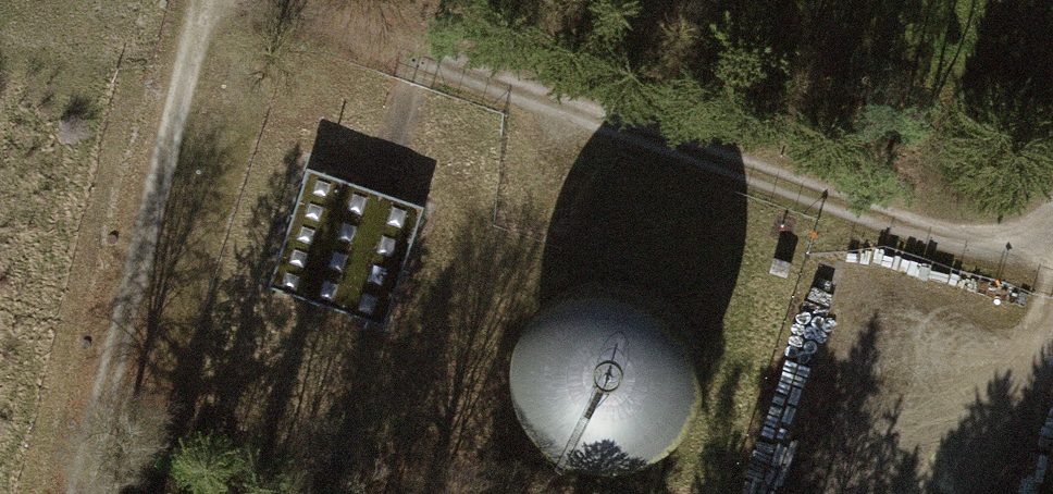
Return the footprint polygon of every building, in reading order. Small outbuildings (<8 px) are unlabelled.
[(308,169),(269,288),(383,326),(423,208),(308,169)] [(791,261),(772,256),(767,274),(786,279),(791,261)] [(690,409),(697,370),(689,332),(667,301),(639,281),(597,274),(561,281),(528,304),(509,329),(501,373),(508,414),(531,442),(561,465),(600,470),(639,463),(669,440),(690,409)]
